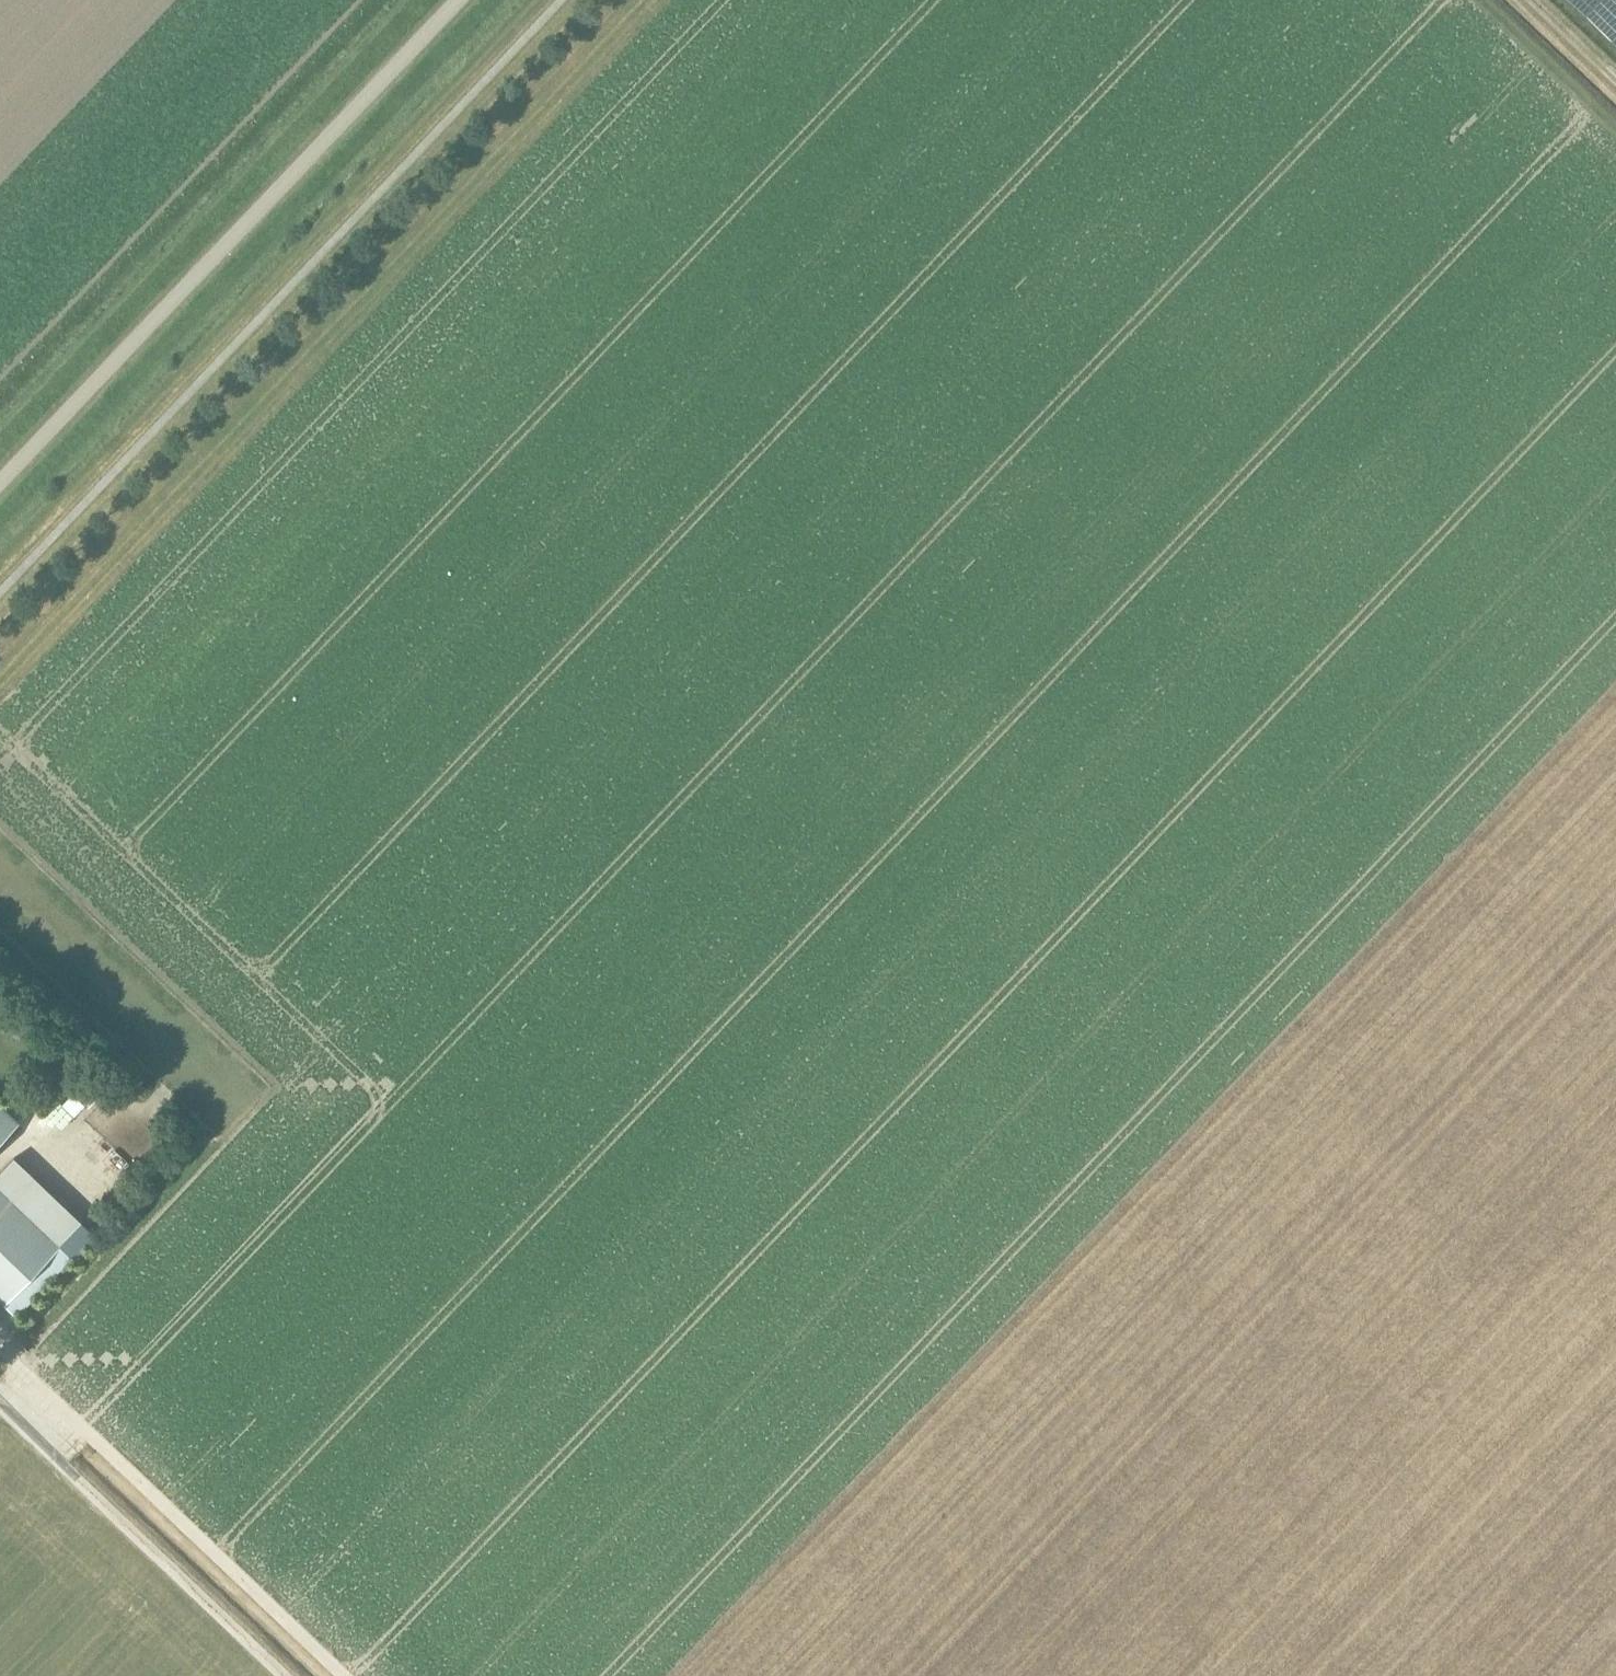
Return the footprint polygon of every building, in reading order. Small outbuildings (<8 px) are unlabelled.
[(0,1106),(0,1143),(19,1124),(0,1106)] [(122,1129),(96,1107),(80,1126),(105,1148),(122,1129)] [(0,1190),(0,1300),(5,1304),(60,1247),(0,1190)]
